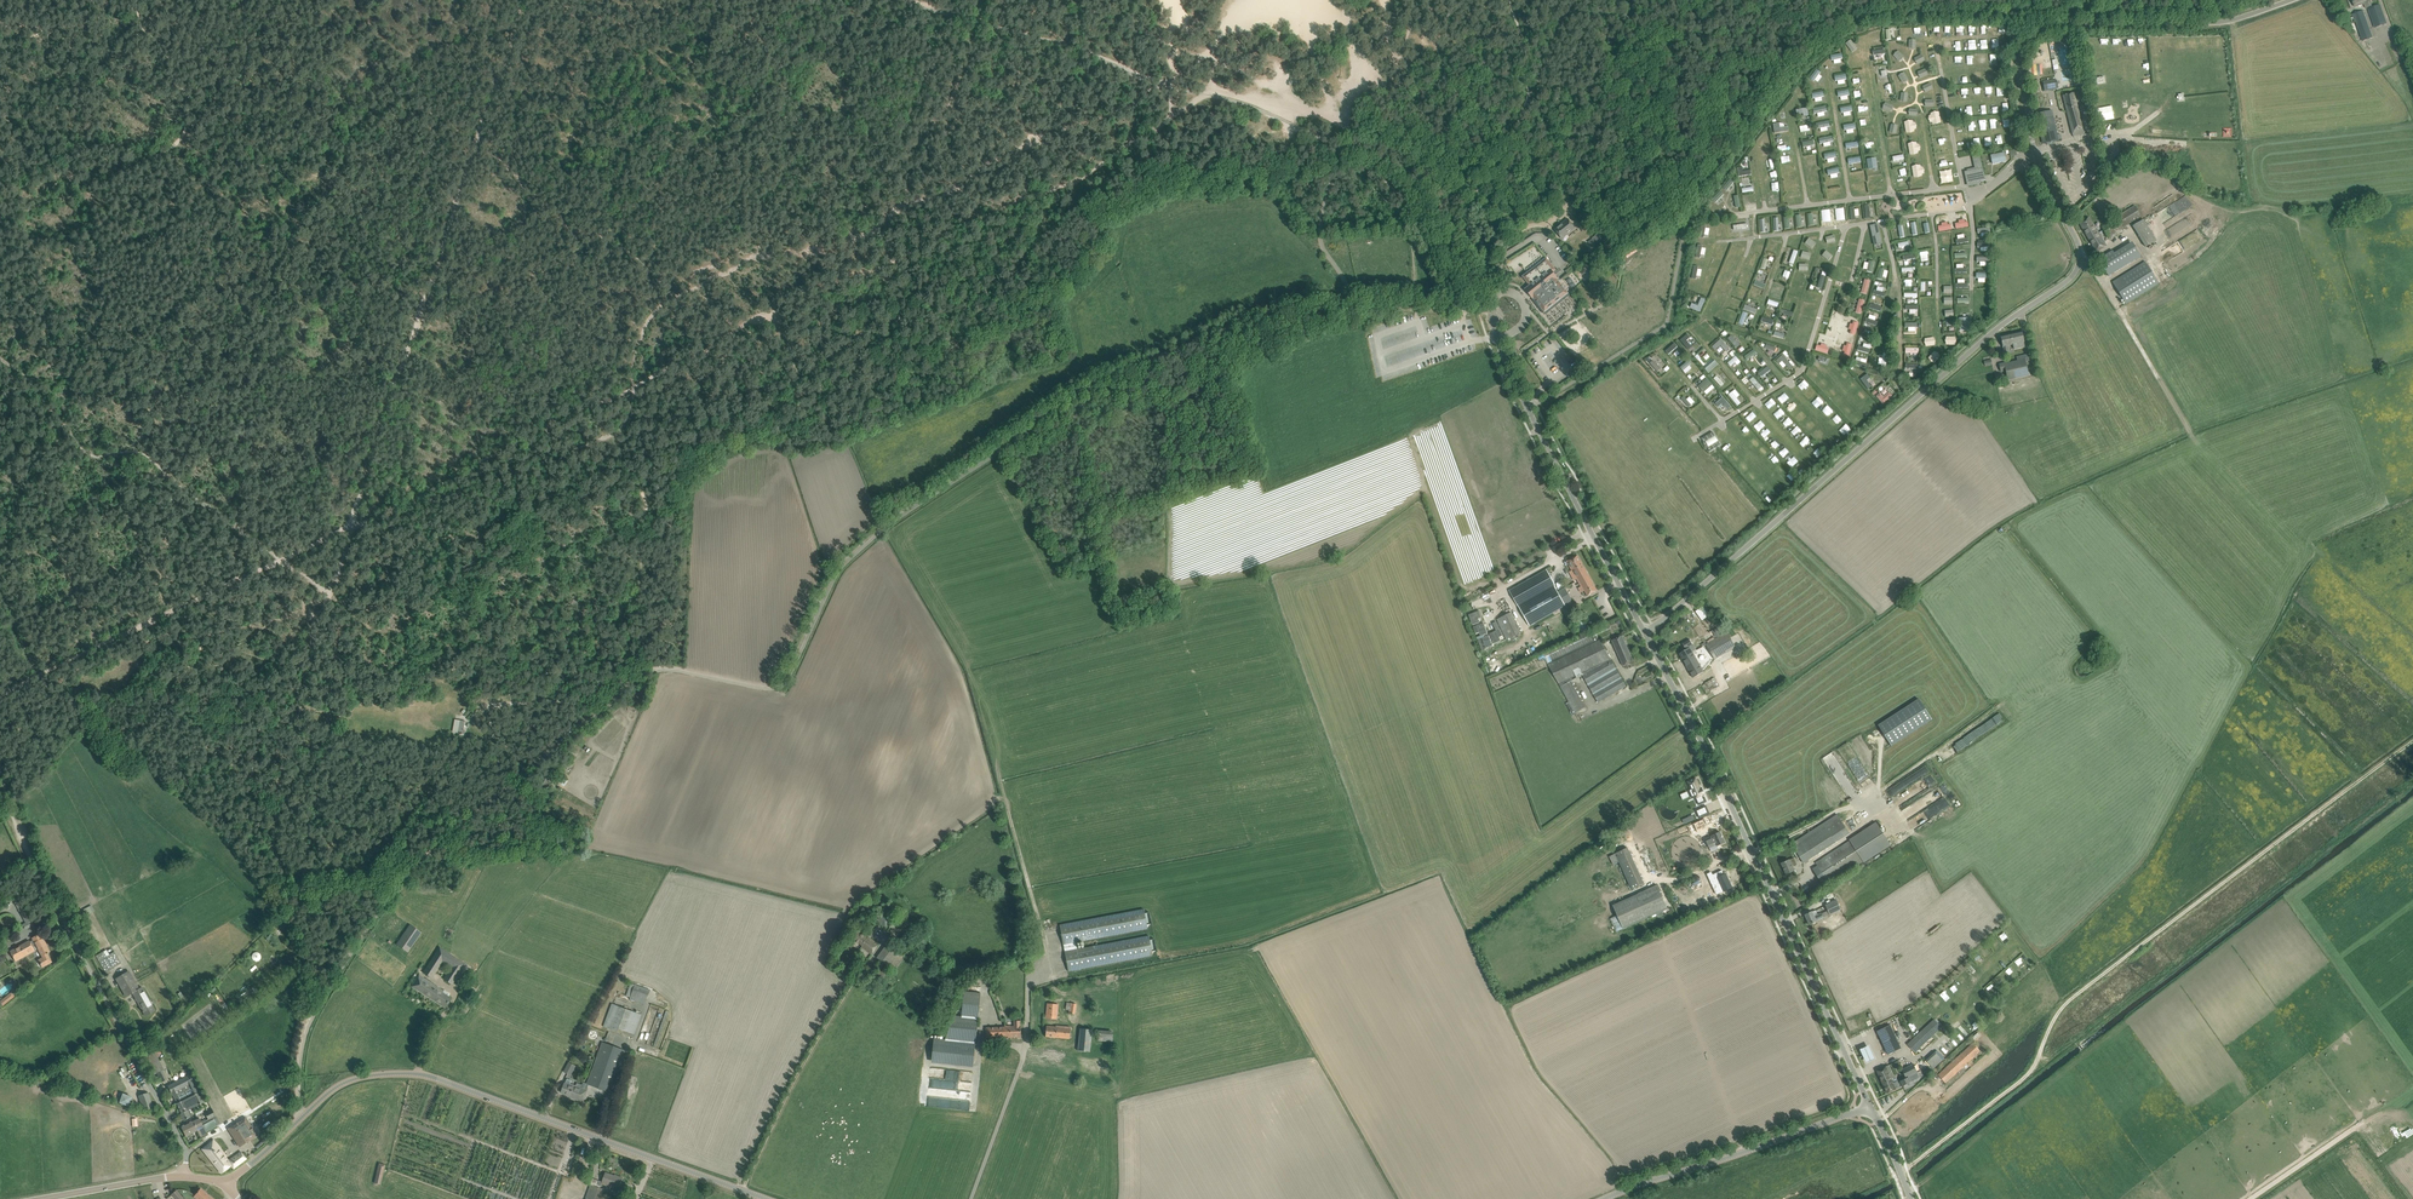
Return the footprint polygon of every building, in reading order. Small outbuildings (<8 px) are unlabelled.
[(2380,4),(2368,8),(2375,27),(2387,23),(2380,4)] [(2363,10),(2352,14),(2363,41),(2373,37),(2363,10)] [(1874,56),(1886,52),(1884,48),(1873,51),(1874,56)] [(1843,62),(1841,53),(1831,55),(1832,64),(1843,62)] [(1810,78),(1818,83),(1823,74),(1815,70),(1810,78)] [(1836,85),(1846,84),(1845,74),(1835,75),(1836,85)] [(1854,85),(1861,84),(1859,77),(1852,79),(1854,85)] [(2043,82),(2045,91),(2057,89),(2055,79),(2043,82)] [(1889,83),(1879,84),(1879,92),(1890,91),(1889,83)] [(1849,90),(1838,92),(1839,97),(1840,97),(1841,100),(1848,99),(1847,95),(1850,95),(1849,90)] [(1813,99),(1815,98),(1815,102),(1822,101),(1822,97),(1824,97),(1824,91),(1812,92),(1813,99)] [(2073,137),(2085,134),(2082,120),(2081,120),(2074,93),(2063,95),(2073,137)] [(1814,114),(1817,113),(1818,117),(1825,116),(1824,112),(1827,111),(1826,106),(1813,108),(1814,114)] [(1852,106),(1840,107),(1841,113),(1843,112),(1844,116),(1851,115),(1850,111),(1853,111),(1852,106)] [(2112,106),(2098,108),(2099,121),(2114,119),(2112,106)] [(1808,107),(1796,109),(1798,117),(1809,115),(1808,107)] [(2037,114),(2040,127),(2043,144),(2058,140),(2052,110),(2037,114)] [(1929,112),(1930,124),(1940,124),(1940,111),(1929,112)] [(1905,121),(1905,133),(1916,132),(1916,120),(1905,121)] [(1827,126),(1830,126),(1829,121),(1817,123),(1818,128),(1821,127),(1821,131),(1828,130),(1827,126)] [(1774,133),(1788,131),(1788,126),(1784,126),(1783,122),(1773,123),(1774,133)] [(1845,134),(1854,133),(1853,129),(1856,129),(1855,123),(1844,125),(1845,134)] [(1831,146),(1830,142),(1833,141),(1833,136),(1819,138),(1820,144),(1823,143),(1824,147),(1831,146)] [(1900,137),(1895,138),(1897,146),(1893,146),(1893,151),(1898,150),(1898,152),(1902,151),(1900,137)] [(1845,144),(1847,150),(1859,147),(1858,141),(1845,144)] [(1908,143),(1910,154),(1920,152),(1918,141),(1908,143)] [(1778,144),(1779,152),(1791,150),(1790,142),(1778,144)] [(2003,157),(2007,156),(2005,151),(1989,155),(1990,160),(1999,158),(1999,161),(2004,160),(2003,157)] [(1824,154),(1825,159),(1827,159),(1828,163),(1835,161),(1834,157),(1836,157),(1835,152),(1824,154)] [(1966,172),(1969,186),(1981,183),(1981,181),(1986,180),(1983,168),(1979,153),(1972,154),(1972,155),(1973,155),(1976,168),(1973,168),(1974,170),(1966,172)] [(1867,158),(1868,169),(1877,168),(1876,158),(1867,158)] [(1751,170),(1743,170),(1743,166),(1738,167),(1738,176),(1751,175),(1751,170)] [(1828,169),(1830,179),(1839,177),(1838,168),(1828,169)] [(1731,178),(1723,188),(1727,191),(1735,181),(1731,178)] [(1898,179),(1899,186),(1907,186),(1906,178),(1898,179)] [(1712,200),(1715,203),(1724,194),(1720,190),(1712,200)] [(1780,194),(1769,195),(1770,200),(1776,199),(1776,201),(1773,201),(1773,204),(1781,202),(1780,194)] [(2135,206),(2102,226),(2110,239),(2123,232),(2121,229),(2141,217),(2135,206)] [(1856,216),(1859,216),(1859,209),(1855,209),(1855,207),(1850,207),(1850,220),(1856,220),(1856,216)] [(1835,208),(1836,220),(1845,220),(1844,208),(1835,208)] [(1822,222),(1830,222),(1830,209),(1821,210),(1822,222)] [(2080,223),(2096,252),(2107,246),(2097,228),(2096,229),(2089,218),(2080,223)] [(1568,219),(1562,223),(1562,224),(1555,229),(1562,239),(1568,234),(1575,228),(1568,219)] [(1959,220),(1959,223),(1955,223),(1956,228),(1969,227),(1968,221),(1965,222),(1964,219),(1959,220)] [(2144,220),(2133,226),(2146,248),(2157,241),(2144,220)] [(1951,224),(1947,224),(1947,222),(1941,223),(1942,225),(1938,226),(1939,231),(1951,229),(1951,224)] [(1880,242),(1877,226),(1872,227),(1876,243),(1880,242)] [(1982,237),(1990,236),(1990,227),(1978,228),(1978,234),(1981,233),(1982,237)] [(1956,235),(1958,244),(1969,242),(1968,237),(1965,238),(1964,234),(1956,235)] [(1977,247),(1981,247),(1980,251),(1988,251),(1988,243),(1978,242),(1977,247)] [(2113,250),(2098,259),(2109,276),(2141,256),(2132,243),(2114,253),(2113,250)] [(1700,257),(1701,254),(1704,255),(1706,248),(1702,247),(1702,245),(1698,244),(1695,257),(1700,257)] [(1794,264),(1798,251),(1794,250),(1789,262),(1794,264)] [(1977,257),(1977,262),(1980,262),(1980,266),(1987,266),(1987,257),(1977,257)] [(1559,281),(1560,280),(1559,277),(1558,278),(1551,270),(1554,267),(1546,258),(1523,276),(1530,285),(1525,289),(1531,297),(1533,299),(1533,298),(1545,312),(1568,293),(1559,281)] [(1869,260),(1868,262),(1864,262),(1863,270),(1872,272),(1874,261),(1869,260)] [(1731,266),(1735,268),(1736,265),(1727,261),(1721,274),(1726,276),(1731,266)] [(2145,262),(2112,282),(2126,304),(2158,284),(2145,262)] [(1954,268),(1955,273),(1967,273),(1967,268),(1963,268),(1963,264),(1956,264),(1957,268),(1954,268)] [(1788,272),(1791,273),(1792,268),(1782,265),(1779,273),(1787,276),(1788,272)] [(1691,278),(1696,279),(1697,275),(1700,276),(1702,268),(1693,266),(1691,278)] [(1877,278),(1882,280),(1883,277),(1886,278),(1888,270),(1879,268),(1877,278)] [(1978,282),(1986,282),(1986,273),(1976,273),(1976,278),(1978,278),(1978,282)] [(1816,287),(1822,289),(1826,277),(1821,275),(1816,287)] [(1861,293),(1867,294),(1870,280),(1863,278),(1861,293)] [(1957,289),(1968,288),(1968,283),(1965,283),(1964,279),(1956,279),(1957,289)] [(1764,289),(1766,284),(1756,280),(1753,285),(1764,289)] [(1784,292),(1786,287),(1774,283),(1772,288),(1784,292)] [(1873,294),(1885,297),(1886,293),(1874,289),(1873,294)] [(1701,298),(1698,305),(1692,303),(1689,308),(1700,312),(1705,299),(1701,298)] [(1862,314),(1864,299),(1858,298),(1856,313),(1862,314)] [(1767,304),(1777,307),(1779,302),(1769,299),(1767,304)] [(1707,305),(1718,310),(1720,305),(1709,300),(1707,305)] [(1871,303),(1869,308),(1881,312),(1883,307),(1871,303)] [(1755,315),(1757,309),(1745,304),(1743,310),(1755,315)] [(1781,313),(1792,317),(1793,313),(1782,309),(1781,313)] [(1738,323),(1743,325),(1748,313),(1743,311),(1738,323)] [(1761,321),(1773,325),(1774,320),(1763,317),(1761,321)] [(1866,317),(1864,322),(1876,327),(1878,321),(1866,317)] [(1969,330),(1969,317),(1959,317),(1960,331),(1969,330)] [(1778,319),(1774,335),(1784,338),(1785,334),(1779,332),(1782,320),(1778,319)] [(1852,321),(1848,333),(1855,335),(1859,323),(1852,321)] [(1949,327),(1949,331),(1955,330),(1954,322),(1946,322),(1946,327),(1949,327)] [(1796,331),(1809,335),(1811,330),(1798,326),(1796,331)] [(1872,340),(1874,332),(1864,329),(1861,337),(1872,340)] [(2025,346),(2022,332),(2001,336),(2004,352),(2009,351),(2008,346),(2013,344),(2014,349),(2025,346)] [(1680,339),(1687,348),(1690,346),(1686,341),(1690,338),(1687,333),(1680,339)] [(1920,343),(1920,334),(1911,335),(1911,342),(1915,342),(1915,343),(1920,343)] [(1736,347),(1740,344),(1731,335),(1728,338),(1736,347)] [(1945,336),(1946,345),(1956,345),(1956,336),(1945,336)] [(1925,338),(1925,346),(1935,346),(1935,337),(1925,338)] [(1722,338),(1712,347),(1715,350),(1721,345),(1726,351),(1730,347),(1722,338)] [(1849,357),(1852,344),(1845,342),(1841,355),(1849,357)] [(1561,343),(1557,346),(1562,353),(1566,351),(1561,343)] [(1869,354),(1871,345),(1864,343),(1863,347),(1858,346),(1857,350),(1869,354)] [(1830,347),(1821,344),(1821,346),(1817,345),(1815,350),(1827,354),(1830,347)] [(1673,347),(1681,356),(1684,354),(1676,345),(1673,347)] [(1744,358),(1747,362),(1757,354),(1754,351),(1744,358)] [(1933,363),(1941,357),(1935,351),(1928,357),(1933,363)] [(1858,352),(1855,360),(1858,361),(1857,366),(1866,368),(1870,355),(1858,352)] [(1883,358),(1879,358),(1878,363),(1886,364),(1888,353),(1883,352),(1883,358)] [(1736,355),(1727,362),(1733,369),(1742,362),(1736,355)] [(1783,355),(1776,361),(1779,364),(1782,361),(1789,369),(1792,366),(1783,355)] [(1709,373),(1718,364),(1713,358),(1706,364),(1708,365),(1705,368),(1709,373)] [(1656,372),(1660,369),(1653,359),(1648,362),(1656,372)] [(1999,364),(2001,372),(2006,371),(2008,380),(2029,375),(2025,359),(2009,363),(2009,362),(1999,364)] [(1768,365),(1759,372),(1762,376),(1771,369),(1768,365)] [(1867,373),(1860,379),(1868,389),(1875,384),(1867,373)] [(1716,375),(1713,378),(1721,387),(1724,384),(1716,375)] [(1758,390),(1762,386),(1752,376),(1749,380),(1758,390)] [(1706,395),(1715,387),(1707,379),(1699,386),(1706,395)] [(1882,404),(1892,396),(1886,388),(1876,396),(1882,404)] [(1737,406),(1741,403),(1737,397),(1740,395),(1735,389),(1728,394),(1737,406)] [(1782,403),(1787,398),(1783,393),(1778,398),(1782,403)] [(1688,408),(1695,401),(1690,396),(1687,399),(1684,395),(1680,399),(1688,408)] [(1818,396),(1814,401),(1819,406),(1824,401),(1818,396)] [(1727,409),(1731,406),(1723,397),(1716,404),(1718,407),(1722,403),(1727,409)] [(1790,413),(1797,407),(1792,401),(1785,407),(1790,413)] [(1704,412),(1707,410),(1702,405),(1693,414),(1703,424),(1710,418),(1704,412)] [(1739,418),(1734,423),(1739,428),(1744,423),(1739,418)] [(1786,426),(1790,430),(1795,425),(1790,421),(1786,426)] [(1796,426),(1792,432),(1797,436),(1802,430),(1796,426)] [(1748,436),(1752,432),(1748,427),(1743,430),(1748,436)] [(1713,432),(1702,439),(1704,443),(1703,443),(1706,448),(1707,448),(1709,452),(1720,445),(1713,432)] [(1756,437),(1752,441),(1757,445),(1760,440),(1756,437)] [(1764,445),(1760,450),(1765,454),(1769,449),(1764,445)] [(1750,472),(1745,475),(1750,481),(1755,477),(1750,472)] [(1769,501),(1775,495),(1772,491),(1766,497),(1769,501)] [(1571,558),(1567,561),(1569,565),(1572,570),(1577,579),(1581,586),(1584,591),(1585,590),(1585,591),(1588,596),(1597,590),(1584,567),(1581,563),(1582,563),(1577,555),(1571,558)] [(1545,570),(1510,590),(1519,606),(1554,586),(1545,570)] [(1554,586),(1519,606),(1529,625),(1562,607),(1567,604),(1560,591),(1559,591),(1558,592),(1554,586)] [(1706,606),(1698,610),(1704,620),(1711,615),(1706,606)] [(1571,609),(1565,613),(1571,624),(1577,620),(1571,609)] [(1497,619),(1506,640),(1521,633),(1511,612),(1497,619)] [(1584,622),(1579,624),(1582,631),(1588,629),(1584,622)] [(1727,631),(1706,644),(1715,659),(1736,647),(1727,631)] [(1623,666),(1633,661),(1622,636),(1618,637),(1618,635),(1615,636),(1616,638),(1612,640),(1623,666)] [(1687,650),(1679,654),(1682,658),(1693,653),(1692,652),(1697,650),(1694,645),(1693,645),(1690,639),(1682,644),(1685,649),(1686,648),(1687,650)] [(1610,659),(1605,648),(1601,640),(1549,664),(1559,684),(1610,659)] [(1567,654),(1585,646),(1583,640),(1561,649),(1562,653),(1566,651),(1567,654)] [(1693,653),(1682,658),(1693,678),(1704,672),(1699,664),(1693,653)] [(1611,661),(1605,664),(1583,676),(1598,703),(1626,687),(1611,661)] [(1726,688),(1722,681),(1717,683),(1714,676),(1707,680),(1713,694),(1726,688)] [(1575,714),(1585,708),(1570,681),(1560,686),(1575,714)] [(1919,699),(1878,725),(1891,746),(1932,720),(1919,699)] [(455,719),(453,732),(464,734),(465,731),(463,730),(465,721),(455,719)] [(1691,786),(1685,789),(1687,795),(1685,796),(1688,804),(1691,803),(1694,811),(1701,808),(1699,802),(1700,802),(1697,795),(1696,796),(1691,786)] [(1699,818),(1709,813),(1706,806),(1696,811),(1699,818)] [(1689,812),(1679,816),(1682,823),(1692,819),(1689,812)] [(1839,818),(1793,847),(1804,863),(1803,862),(1849,832),(1839,818)] [(1705,819),(1689,826),(1693,835),(1709,828),(1705,819)] [(1809,888),(1813,894),(1863,861),(1864,862),(1891,845),(1876,823),(1849,840),(1850,841),(1816,863),(1818,866),(1813,869),(1820,880),(1809,888)] [(1707,843),(1702,846),(1704,850),(1717,844),(1718,846),(1725,842),(1720,832),(1712,836),(1713,836),(1705,839),(1707,843)] [(1628,847),(1615,852),(1630,889),(1643,884),(1628,847)] [(1782,863),(1787,874),(1794,871),(1793,867),(1797,865),(1794,858),(1782,863)] [(1714,878),(1711,879),(1714,884),(1717,883),(1721,892),(1724,891),(1733,887),(1727,874),(1725,875),(1723,870),(1713,874),(1714,878)] [(1613,906),(1624,930),(1668,909),(1657,886),(1613,906)] [(1812,912),(1805,915),(1810,924),(1842,910),(1837,899),(1825,904),(1828,910),(1815,917),(1812,912)] [(92,912),(89,906),(84,909),(87,915),(92,912)] [(1144,909),(1060,925),(1069,972),(1153,956),(1149,936),(1078,949),(1076,944),(1148,930),(1144,909)] [(881,913),(876,920),(886,927),(891,920),(881,913)] [(26,923),(23,924),(25,930),(34,925),(28,914),(22,917),(26,923)] [(900,917),(890,932),(898,937),(908,922),(900,917)] [(396,944),(396,945),(407,953),(421,933),(410,924),(396,944)] [(861,947),(872,954),(878,944),(866,936),(865,938),(856,932),(852,938),(862,946),(861,947)] [(41,939),(38,935),(33,938),(32,938),(33,940),(30,942),(29,941),(10,951),(15,960),(34,950),(32,946),(36,944),(43,958),(39,960),(42,967),(51,962),(47,954),(48,954),(47,953),(49,952),(42,938),(41,939)] [(888,942),(877,958),(894,970),(904,956),(895,950),(896,948),(888,942)] [(1980,949),(1984,954),(1989,949),(1985,945),(1980,949)] [(466,964),(440,947),(423,973),(431,978),(442,962),(450,968),(443,979),(452,985),(466,964)] [(253,951),(251,959),(258,961),(259,953),(253,951)] [(98,955),(101,960),(99,961),(106,972),(121,963),(114,952),(106,956),(104,952),(98,955)] [(2020,957),(2015,961),(2020,966),(2024,962),(2020,957)] [(2009,966),(2005,970),(2011,976),(2015,972),(2009,966)] [(880,969),(874,980),(881,984),(888,973),(880,969)] [(127,972),(122,976),(116,979),(126,996),(133,992),(143,1011),(142,1011),(143,1012),(144,1012),(146,1016),(151,1013),(154,1011),(141,986),(137,989),(127,972)] [(417,976),(410,987),(445,1009),(451,999),(449,997),(449,995),(449,993),(444,990),(442,991),(418,975),(417,976)] [(2001,986),(2005,981),(1998,975),(1995,980),(2001,986)] [(630,983),(625,997),(645,1004),(650,990),(630,983)] [(954,1016),(945,1040),(934,1038),(932,1058),(973,1062),(981,993),(964,991),(961,1016),(954,1016)] [(0,999),(0,1004),(1,1006),(14,997),(10,992),(0,999)] [(611,1004),(602,1027),(633,1037),(642,1015),(611,1004)] [(1058,1004),(1047,1004),(1046,1019),(1057,1020),(1058,1004)] [(1933,1020),(1907,1044),(1917,1055),(1924,1049),(1922,1046),(1941,1029),(1933,1020)] [(986,1027),(986,1038),(1021,1037),(1020,1021),(1014,1021),(1014,1026),(1010,1026),(1010,1025),(1004,1026),(1004,1027),(986,1027)] [(1890,1025),(1877,1031),(1888,1055),(1901,1048),(1890,1025)] [(1045,1036),(1069,1039),(1070,1028),(1056,1027),(1046,1027),(1045,1036)] [(1080,1029),(1078,1051),(1089,1052),(1091,1030),(1080,1029)] [(1112,1041),(1112,1030),(1097,1030),(1097,1041),(1112,1041)] [(1953,1040),(1949,1042),(1949,1041),(1939,1047),(1944,1055),(1950,1051),(1949,1050),(1956,1045),(1953,1040)] [(611,1092),(626,1051),(603,1043),(588,1084),(583,1082),(582,1085),(577,1083),(575,1087),(575,1088),(573,1088),(572,1090),(575,1091),(572,1098),(583,1102),(589,1085),(611,1092)] [(1980,1051),(1973,1043),(1938,1075),(1945,1083),(1980,1051)] [(1870,1048),(1861,1052),(1867,1065),(1876,1061),(1870,1048)] [(153,1049),(151,1050),(146,1053),(157,1073),(164,1070),(153,1049)] [(1925,1060),(1933,1069),(1942,1060),(1935,1052),(1925,1060)] [(1896,1072),(1903,1086),(1920,1078),(1913,1064),(1896,1072)] [(1888,1065),(1877,1071),(1887,1093),(1894,1090),(1898,1088),(1895,1082),(1891,1084),(1890,1081),(1892,1080),(1891,1079),(1894,1078),(1888,1065)] [(190,1075),(173,1083),(168,1086),(171,1093),(172,1093),(177,1103),(176,1103),(181,1113),(180,1114),(184,1121),(193,1116),(189,1109),(199,1104),(199,1105),(204,1102),(190,1075)] [(565,1083),(563,1087),(561,1088),(560,1091),(560,1092),(562,1092),(561,1092),(572,1096),(572,1098),(575,1091),(572,1090),(573,1088),(575,1088),(575,1087),(570,1085),(572,1080),(567,1078),(565,1083)] [(148,1092),(142,1094),(138,1096),(143,1111),(153,1108),(148,1092)] [(132,1097),(121,1093),(118,1103),(128,1107),(132,1097)] [(205,1113),(206,1115),(208,1119),(201,1122),(198,1117),(181,1126),(186,1136),(197,1130),(201,1137),(207,1134),(205,1132),(220,1124),(212,1109),(205,1113)] [(229,1128),(237,1141),(240,1146),(257,1136),(245,1117),(229,1128)] [(2379,1128),(2372,1133),(2378,1140),(2384,1135),(2379,1128)] [(214,1140),(202,1149),(221,1173),(231,1165),(233,1168),(246,1159),(241,1152),(229,1161),(223,1153),(224,1152),(214,1140)] [(380,1185),(385,1164),(379,1163),(374,1183),(380,1185)] [(605,1173),(601,1183),(613,1188),(613,1189),(618,1191),(617,1193),(620,1194),(624,1192),(626,1185),(621,1183),(622,1182),(621,1181),(623,1178),(622,1178),(622,1179),(605,1173)] [(606,1190),(590,1184),(585,1198),(586,1198),(603,1198),(606,1190)] [(197,1198),(207,1198),(210,1196),(200,1188),(194,1196),(197,1198)] [(176,1190),(172,1194),(176,1198),(184,1198),(176,1190)]
